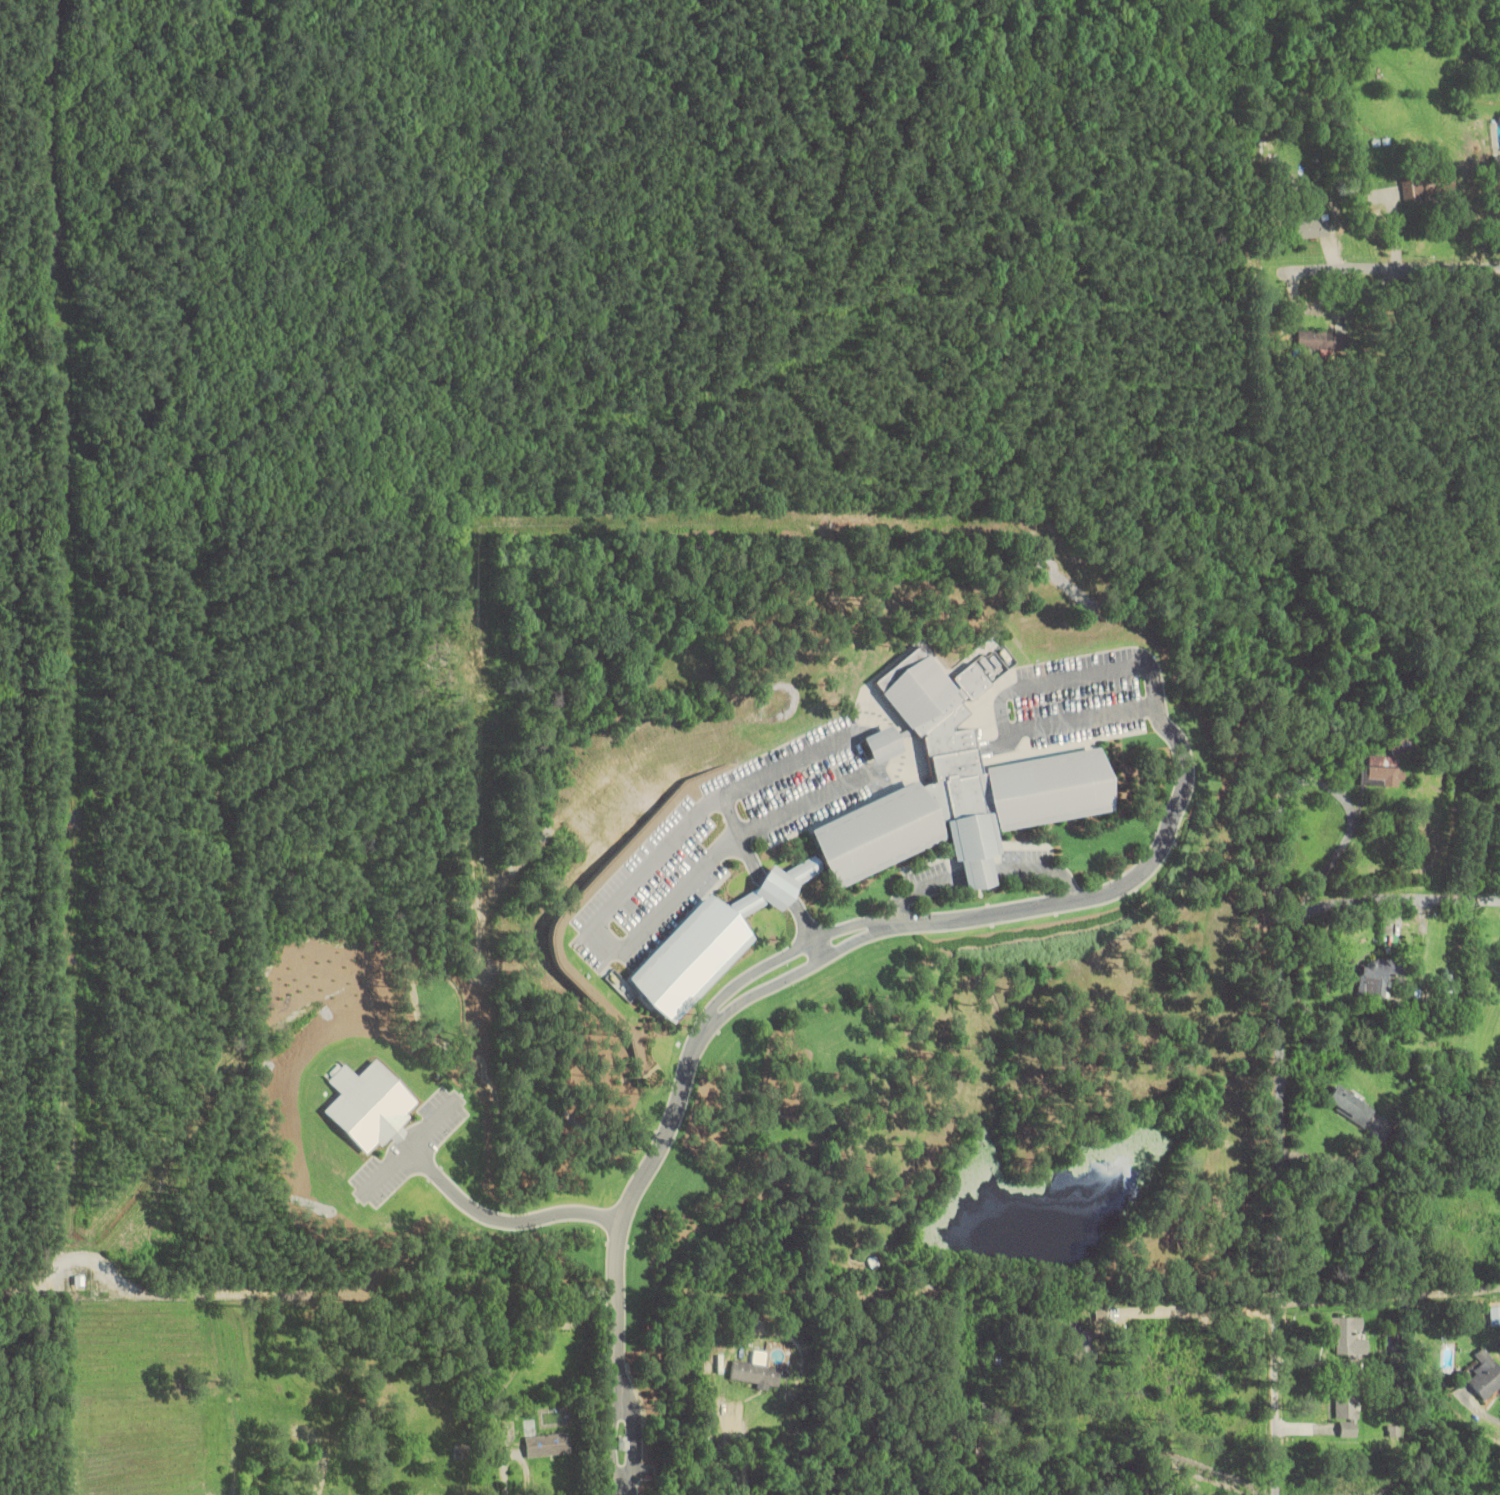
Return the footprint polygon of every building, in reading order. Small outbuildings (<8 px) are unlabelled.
[(1404,198),(1454,194),(1452,173),(1403,177),(1404,198)] [(1324,216),(1288,216),(1288,238),(1324,238),(1324,216)] [(1298,349),(1349,352),(1350,333),(1299,331),(1298,349)] [(932,783),(919,785),(929,796),(811,813),(818,862),(826,872),(948,854),(949,861),(958,860),(963,890),(995,885),(987,830),(1110,812),(1101,749),(978,767),(973,729),(947,733),(969,714),(962,706),(961,700),(973,698),(990,684),(971,662),(955,676),(957,691),(917,645),(872,684),(918,737),(925,736),(932,783)] [(875,764),(904,750),(891,724),(863,739),(875,764)] [(1390,744),(1393,754),(1409,748),(1405,738),(1390,744)] [(1403,786),(1404,767),(1383,766),(1384,757),(1369,756),(1369,766),(1361,766),(1360,785),(1403,786)] [(1387,997),(1388,973),(1401,974),(1402,961),(1369,959),(1368,966),(1359,965),(1358,995),(1387,997)] [(1363,1127),(1375,1109),(1337,1084),(1325,1102),(1363,1127)] [(1499,1325),(1499,1307),(1491,1307),(1491,1325),(1499,1325)] [(1370,1354),(1370,1338),(1357,1338),(1357,1328),(1365,1328),(1365,1316),(1332,1316),(1332,1354),(1370,1354)] [(1499,1388),(1499,1364),(1486,1346),(1476,1354),(1485,1364),(1467,1379),(1484,1401),(1499,1388)] [(781,1367),(764,1365),(764,1358),(754,1357),(753,1363),(732,1360),(729,1382),(778,1388),(781,1367)] [(1356,1437),(1356,1399),(1336,1399),(1336,1437),(1356,1437)] [(525,1436),(527,1456),(571,1454),(570,1434),(525,1436)] [(1167,1486),(1157,1486),(1157,1494),(1167,1494),(1167,1486)]
